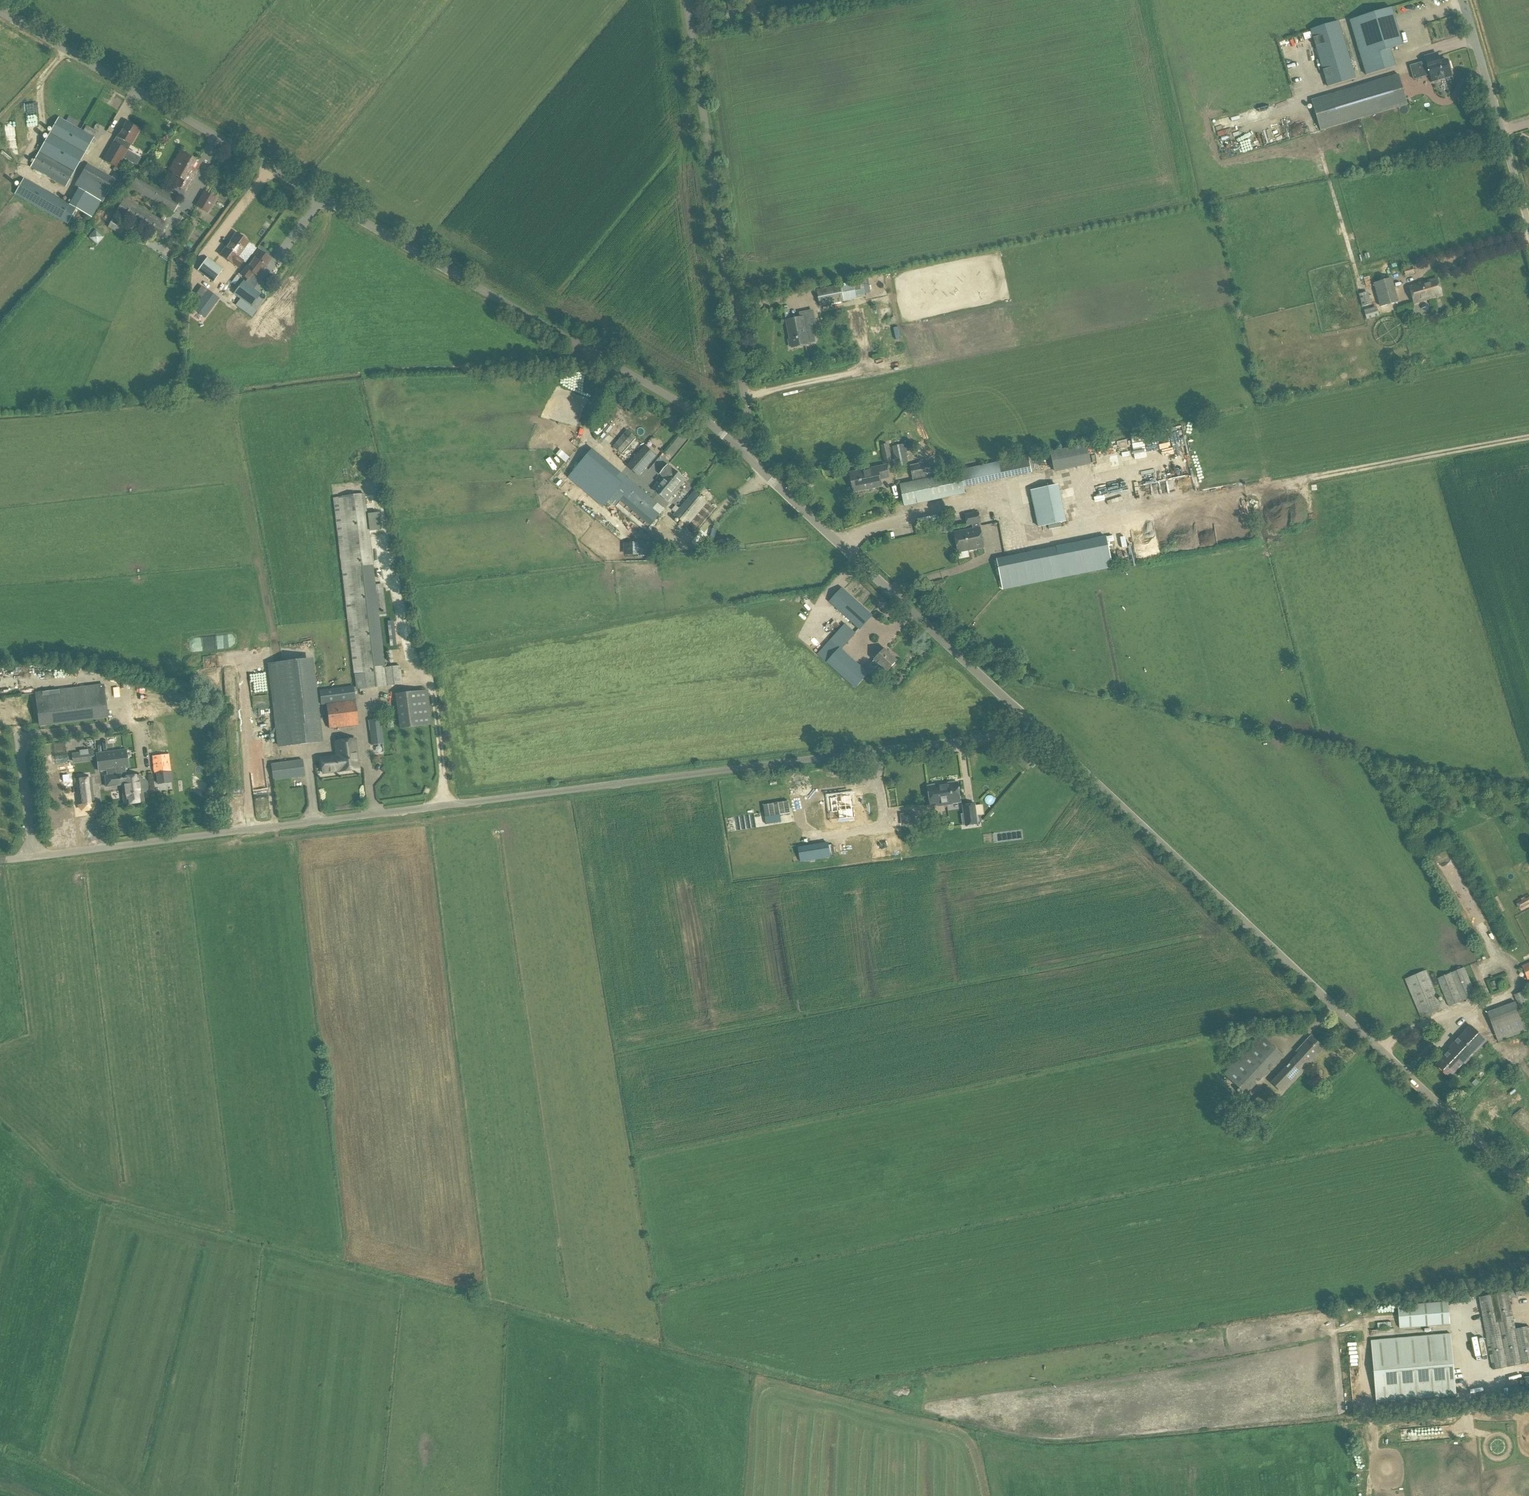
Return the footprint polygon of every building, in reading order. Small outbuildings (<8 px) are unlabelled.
[(727,1),(729,12),(735,11),(734,0),(733,0),(727,1)] [(1391,7),(1350,20),(1367,76),(1395,67),(1389,48),(1402,44),(1391,7)] [(1339,22),(1311,31),(1328,87),(1356,79),(1339,22)] [(1427,56),(1428,61),(1431,74),(1432,82),(1452,78),(1451,70),(1452,70),(1451,63),(1449,63),(1449,61),(1441,62),(1439,54),(1427,56)] [(1423,76),(1420,62),(1412,64),(1414,78),(1423,76)] [(1399,75),(1312,101),(1322,131),(1409,105),(1399,75)] [(129,94),(129,107),(143,108),(143,94),(129,94)] [(60,118),(31,167),(66,187),(94,138),(83,132),(74,126),(76,121),(68,116),(65,121),(60,118)] [(117,136),(104,160),(117,168),(123,159),(126,153),(127,151),(131,145),(139,130),(127,123),(119,137),(117,136)] [(180,152),(169,172),(179,177),(175,186),(185,191),(196,171),(193,169),(197,161),(180,152)] [(163,158),(145,154),(143,166),(160,170),(163,158)] [(88,164),(75,187),(103,203),(116,180),(118,176),(114,174),(112,178),(88,164)] [(137,176),(130,188),(174,213),(180,201),(137,176)] [(25,179),(16,194),(67,224),(76,209),(70,205),(25,179)] [(203,193),(195,207),(206,213),(214,199),(206,195),(203,193)] [(124,198),(115,214),(159,239),(168,223),(124,198)] [(113,218),(108,227),(121,235),(127,225),(113,218)] [(92,238),(100,230),(93,223),(84,231),(92,238)] [(130,227),(127,232),(139,239),(142,234),(130,227)] [(238,234),(221,255),(233,264),(233,263),(239,268),(244,261),(238,257),(249,243),(247,241),(247,240),(246,239),(246,238),(245,237),(244,236),(243,236),(241,235),(240,235),(238,234)] [(259,251),(241,274),(248,280),(253,273),(258,277),(271,260),(259,251)] [(207,258),(197,272),(213,283),(223,270),(207,258)] [(1413,267),(1403,270),(1405,276),(1414,273),(1413,267)] [(1391,278),(1373,284),(1379,308),(1398,302),(1391,278)] [(1437,278),(1409,287),(1414,304),(1442,295),(1437,278)] [(244,281),(234,293),(251,306),(252,305),(260,294),(254,289),(253,288),(252,287),(245,282),(244,281)] [(854,282),(817,290),(820,306),(857,298),(854,282)] [(201,299),(193,310),(205,318),(218,299),(201,286),(195,294),(201,299)] [(1368,292),(1359,295),(1362,307),(1371,305),(1368,292)] [(1377,307),(1363,311),(1366,321),(1379,317),(1377,307)] [(803,317),(786,321),(790,339),(789,340),(790,346),(791,346),(792,347),(808,344),(807,335),(808,335),(807,327),(805,327),(803,317)] [(845,323),(847,333),(854,332),(852,321),(845,323)] [(622,454),(636,438),(627,430),(613,446),(622,454)] [(698,455),(703,450),(685,434),(674,447),(692,463),(699,455),(698,455)] [(881,456),(888,455),(884,437),(878,439),(881,456)] [(904,442),(889,446),(894,465),(908,461),(904,442)] [(1086,442),(1048,450),(1052,470),(1090,463),(1086,442)] [(640,474),(656,456),(644,445),(627,465),(639,476),(640,474)] [(1141,445),(1121,445),(1121,455),(1140,455),(1141,445)] [(595,450),(584,462),(599,475),(609,463),(595,450)] [(1027,457),(960,470),(961,471),(964,487),(1031,473),(1027,457)] [(583,461),(574,471),(646,532),(665,509),(609,463),(599,475),(584,462),(583,461)] [(929,461),(910,465),(912,478),(931,474),(929,461)] [(665,475),(653,489),(668,502),(686,480),(668,465),(662,472),(665,475)] [(886,465),(850,473),(854,492),(881,486),(880,479),(889,477),(886,465)] [(961,471),(900,484),(905,507),(966,494),(964,487),(961,471)] [(1150,493),(1167,490),(1166,484),(1187,481),(1186,472),(1125,482),(1127,493),(1149,490),(1150,493)] [(1047,488),(1031,491),(1039,526),(1054,523),(1047,488)] [(678,494),(670,504),(677,510),(673,515),(688,526),(699,513),(709,502),(695,490),(686,501),(678,494)] [(374,494),(333,498),(355,680),(363,680),(364,689),(403,684),(400,666),(386,667),(379,614),(386,614),(383,584),(376,585),(366,506),(375,505),(374,494)] [(1207,511),(1201,512),(1203,527),(1209,526),(1207,511)] [(978,512),(965,515),(967,525),(972,524),(973,529),(979,527),(978,522),(980,522),(978,512)] [(1193,523),(1197,530),(1203,527),(1199,520),(1193,523)] [(941,523),(940,531),(948,531),(949,523),(941,523)] [(980,527),(955,532),(959,552),(984,547),(980,527)] [(1059,547),(1045,549),(1051,579),(1065,576),(1059,547)] [(1009,557),(997,559),(1003,588),(1015,586),(1009,557)] [(843,587),(830,602),(860,629),(873,614),(843,587)] [(842,649),(828,665),(855,688),(868,674),(869,673),(865,669),(842,649)] [(885,649),(876,659),(880,664),(885,668),(884,669),(887,671),(897,661),(885,649)] [(313,658),(268,663),(278,746),(323,741),(313,658)] [(103,683),(34,691),(39,726),(107,718),(103,683)] [(353,686),(319,690),(321,705),(326,704),(329,729),(358,725),(353,690),(353,686)] [(426,691),(395,695),(399,729),(431,725),(426,691)] [(167,772),(163,716),(146,717),(149,768),(155,767),(155,773),(167,772)] [(381,718),(368,720),(371,745),(384,744),(381,718)] [(245,747),(259,743),(256,733),(242,736),(245,747)] [(336,756),(320,758),(322,773),(337,771),(337,772),(359,769),(356,739),(334,741),(336,756)] [(131,740),(96,744),(97,750),(97,757),(99,771),(107,770),(108,776),(105,776),(106,787),(122,785),(124,804),(144,802),(144,801),(147,801),(146,792),(143,792),(141,776),(126,777),(125,768),(128,767),(127,763),(134,762),(131,740)] [(72,754),(73,764),(94,761),(92,750),(87,751),(88,752),(72,754)] [(1023,752),(1018,758),(1026,766),(1032,760),(1023,752)] [(302,759),(271,763),(273,781),(305,777),(302,759)] [(1384,759),(1377,768),(1391,779),(1398,770),(1384,759)] [(1439,777),(1450,791),(1458,785),(1448,771),(1439,777)] [(71,773),(61,774),(62,782),(72,781),(71,773)] [(77,803),(94,801),(92,779),(75,781),(77,803)] [(930,786),(928,787),(931,806),(938,805),(938,806),(952,804),(952,803),(960,802),(957,782),(955,783),(954,781),(949,782),(949,784),(937,785),(935,784),(931,785),(930,786)] [(1493,785),(1500,799),(1509,795),(1502,781),(1493,785)] [(743,802),(770,796),(767,787),(741,794),(743,802)] [(851,809),(849,796),(829,798),(831,812),(837,812),(838,820),(854,818),(853,809),(851,809)] [(788,799),(763,804),(765,816),(790,811),(788,799)] [(975,804),(963,806),(964,815),(966,826),(978,824),(975,804)] [(1418,839),(1434,830),(1429,822),(1414,832),(1418,839)] [(828,842),(799,846),(798,847),(800,860),(830,855),(828,842)] [(1516,902),(1521,912),(1528,907),(1528,894),(1516,902)] [(1464,967),(1451,972),(1463,1001),(1476,995),(1464,967)] [(1426,970),(1405,979),(1421,1018),(1443,1009),(1426,970)] [(1451,972),(1437,978),(1448,1007),(1463,1001),(1451,972)] [(1514,995),(1515,1001),(1521,1016),(1523,1015),(1523,1016),(1528,1014),(1528,992),(1528,990),(1514,995)] [(1515,1001),(1486,1011),(1498,1042),(1528,1030),(1523,1016),(1523,1015),(1521,1016),(1515,1001)] [(1450,1049),(1436,1064),(1450,1077),(1464,1062),(1465,1063),(1486,1041),(1470,1026),(1449,1048),(1450,1049)] [(1261,1033),(1224,1073),(1247,1095),(1283,1055),(1261,1033)] [(1341,1033),(1333,1040),(1343,1051),(1351,1044),(1341,1033)] [(1299,1053),(1272,1082),(1282,1092),(1323,1048),(1311,1036),(1297,1051),(1299,1053)] [(1319,1081),(1314,1076),(1309,1081),(1314,1085),(1319,1081)] [(1475,1085),(1479,1088),(1485,1082),(1480,1079),(1475,1085)] [(1510,1287),(1512,1297),(1528,1294),(1528,1283),(1510,1287)] [(1479,1297),(1493,1369),(1528,1362),(1528,1326),(1515,1329),(1508,1292),(1479,1297)] [(1448,1302),(1398,1306),(1400,1328),(1450,1324),(1448,1302)] [(1451,1334),(1371,1340),(1377,1402),(1456,1395),(1451,1334)] [(1445,1431),(1445,1419),(1434,1419),(1434,1432),(1445,1431)]
